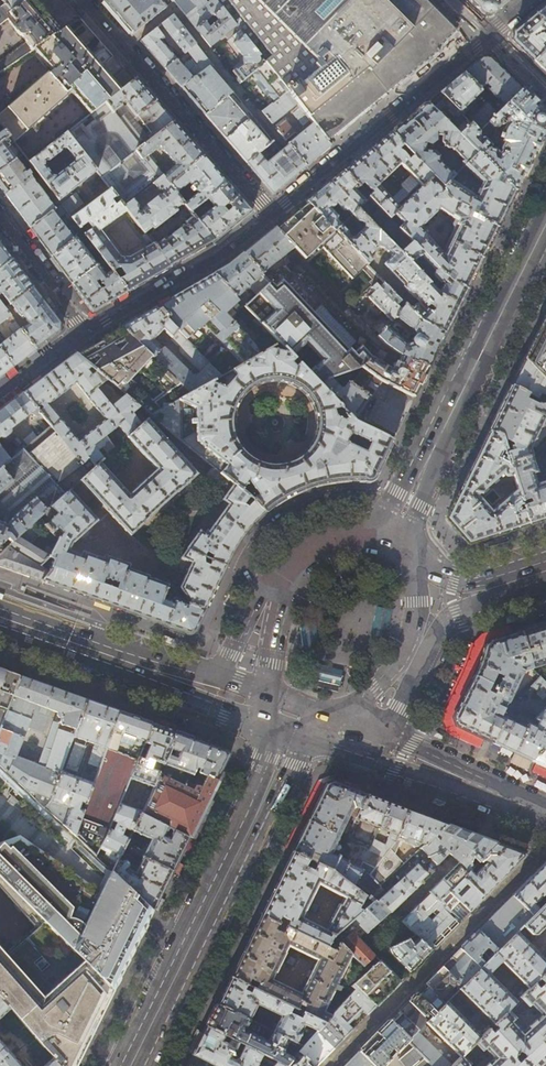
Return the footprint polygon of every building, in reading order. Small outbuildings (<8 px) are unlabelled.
[(0,9),(0,26),(8,21),(20,35),(20,36),(21,37),(22,37),(23,37),(28,43),(0,63),(0,74),(34,50),(80,19),(64,0),(40,0),(35,3),(32,0),(27,0),(9,13),(4,6),(0,9)] [(4,6),(9,13),(27,0),(0,0),(4,6)] [(105,1),(119,17),(133,33),(165,8),(159,0),(143,0),(142,1),(142,0),(106,0),(105,1)] [(173,0),(184,14),(195,29),(206,21),(204,18),(207,15),(210,18),(213,15),(222,8),(215,0),(213,0),(207,4),(206,2),(203,4),(205,6),(198,12),(195,7),(203,0),(174,0),(173,0)] [(222,8),(239,31),(265,63),(287,91),(296,104),(300,108),(326,141),(435,50),(434,49),(452,31),(421,0),(215,0),(222,8)] [(484,13),(492,14),(506,2),(509,0),(470,0),(484,13)] [(535,14),(545,27),(545,5),(535,14)] [(222,8),(213,15),(218,21),(209,29),(206,25),(209,22),(207,20),(206,21),(195,29),(210,47),(224,36),(227,40),(239,31),(222,8)] [(535,14),(524,23),(512,33),(512,41),(521,50),(533,62),(545,48),(545,40),(545,39),(545,40),(544,40),(543,40),(543,39),(542,39),(542,38),(542,37),(543,36),(545,33),(545,27),(535,14)] [(161,24),(184,54),(196,45),(172,15),(161,24)] [(96,37),(80,19),(34,50),(53,72),(70,91),(90,115),(134,81),(113,56),(100,67),(83,47),(96,37)] [(164,69),(165,69),(177,60),(161,41),(165,38),(156,28),(140,41),(152,55),(164,69)] [(239,31),(227,40),(235,49),(242,58),(242,63),(232,71),(236,77),(235,78),(239,84),(248,76),(251,74),(265,63),(239,31)] [(181,88),(211,64),(196,45),(184,54),(177,60),(165,69),(173,79),(181,88)] [(533,62),(544,73),(545,75),(545,48),(533,62)] [(476,62),(463,73),(480,91),(486,84),(488,86),(486,88),(502,104),(497,109),(500,111),(522,89),(502,70),(490,58),(482,58),(476,62)] [(265,63),(251,74),(257,81),(258,80),(270,93),(268,95),(273,102),(287,91),(265,63)] [(211,64),(181,88),(193,102),(205,116),(227,97),(230,95),(232,92),(226,85),(225,86),(211,69),(213,67),(211,64)] [(70,91),(53,72),(49,75),(48,74),(0,115),(0,125),(4,130),(9,137),(14,143),(67,97),(66,95),(70,91)] [(458,112),(481,91),(480,91),(463,73),(453,82),(439,93),(458,112)] [(248,76),(239,84),(244,91),(253,83),(248,76)] [(136,79),(134,81),(90,115),(67,133),(97,172),(102,179),(136,152),(150,141),(148,138),(133,120),(124,108),(126,107),(125,104),(124,102),(126,101),(128,103),(127,106),(136,117),(138,116),(156,101),(146,90),(136,79)] [(258,88),(248,95),(261,112),(272,103),(262,91),(258,88)] [(522,89),(500,111),(488,123),(493,129),(498,128),(504,122),(508,126),(507,126),(506,126),(506,127),(505,127),(503,133),(503,134),(502,134),(503,135),(503,136),(502,139),(501,140),(501,141),(501,142),(501,143),(502,143),(499,150),(499,151),(499,152),(500,153),(497,155),(497,153),(493,150),(490,148),(491,148),(491,147),(491,146),(490,146),(490,145),(483,139),(482,138),(481,138),(481,139),(480,139),(479,140),(478,138),(479,132),(478,133),(469,125),(459,136),(476,154),(477,154),(499,177),(503,181),(512,190),(515,192),(530,160),(545,128),(545,114),(535,103),(522,89)] [(287,91),(273,102),(272,103),(261,112),(270,124),(296,104),(287,91)] [(434,97),(426,103),(459,136),(469,125),(467,122),(463,119),(456,126),(452,122),(461,115),(458,112),(439,93),(434,97)] [(227,97),(205,116),(215,127),(236,152),(246,163),(269,145),(246,119),(242,115),(247,111),(240,101),(240,102),(235,106),(232,103),(227,97)] [(164,110),(156,101),(138,116),(152,134),(148,137),(149,138),(148,138),(150,141),(174,122),(164,110)] [(489,101),(467,122),(469,125),(478,133),(479,132),(488,123),(500,111),(497,109),(489,101)] [(408,118),(391,132),(404,146),(413,156),(433,177),(443,187),(449,181),(455,175),(451,172),(450,173),(438,161),(438,156),(433,151),(424,149),(425,143),(424,141),(426,140),(430,144),(435,140),(432,135),(433,134),(434,135),(441,136),(440,143),(446,149),(451,149),(463,161),(461,162),(464,166),(476,154),(459,136),(426,103),(408,118)] [(304,130),(297,137),(287,145),(288,146),(306,167),(315,158),(330,146),(326,141),(300,108),(292,114),(304,130)] [(242,115),(246,119),(250,115),(247,111),(242,115)] [(274,129),(287,145),(297,137),(284,121),(274,129)] [(187,137),(174,122),(150,141),(136,152),(142,161),(147,157),(148,157),(154,165),(157,163),(151,155),(159,148),(176,167),(163,176),(162,177),(170,186),(204,156),(187,137)] [(2,142),(9,137),(4,130),(0,133),(0,144),(2,142)] [(400,150),(404,146),(391,132),(380,141),(370,149),(391,174),(400,165),(411,176),(401,185),(402,187),(408,195),(419,184),(422,186),(422,187),(428,181),(433,177),(413,156),(409,160),(408,159),(408,158),(401,151),(400,150)] [(104,261),(107,265),(109,268),(127,292),(148,280),(170,267),(154,246),(153,244),(127,258),(120,258),(100,231),(127,211),(124,207),(110,189),(83,210),(82,209),(83,204),(75,193),(70,194),(70,193),(97,172),(67,133),(29,163),(36,172),(40,177),(46,185),(61,205),(67,213),(74,222),(79,229),(87,223),(89,226),(87,228),(89,231),(84,235),(95,249),(97,252),(104,261)] [(2,142),(0,144),(0,171),(16,160),(2,142)] [(269,145),(246,163),(260,179),(273,193),(284,185),(292,178),(301,170),(306,167),(288,146),(284,149),(265,164),(261,159),(267,154),(266,152),(275,145),(273,142),(269,145)] [(357,160),(343,171),(360,188),(379,208),(389,219),(400,209),(399,209),(397,206),(408,195),(402,187),(391,199),(378,186),(391,174),(370,149),(357,160)] [(163,176),(154,165),(148,157),(147,157),(142,161),(136,152),(102,179),(110,189),(124,207),(133,199),(153,184),(162,177),(163,176)] [(477,154),(476,154),(464,166),(481,184),(477,191),(479,192),(476,198),(472,196),(449,181),(443,187),(444,189),(442,191),(455,203),(466,208),(465,211),(471,215),(472,212),(482,218),(481,220),(497,228),(505,211),(515,192),(512,190),(503,181),(501,186),(499,185),(499,183),(496,182),(499,177),(477,154)] [(16,160),(0,171),(0,188),(5,194),(30,176),(36,172),(29,163),(23,155),(16,160)] [(207,199),(227,183),(215,169),(204,156),(170,186),(183,203),(191,213),(193,211),(207,199)] [(453,170),(457,173),(463,167),(460,164),(453,170)] [(338,176),(331,181),(358,210),(366,202),(355,192),(360,188),(343,171),(338,176)] [(34,181),(30,176),(5,194),(21,216),(30,228),(55,210),(40,189),(46,185),(40,177),(34,181)] [(170,186),(162,177),(153,184),(158,191),(162,191),(163,193),(138,212),(137,210),(138,206),(133,199),(124,207),(127,211),(144,233),(152,227),(153,230),(177,212),(175,210),(183,203),(170,186)] [(335,231),(358,210),(331,181),(321,189),(306,201),(308,204),(335,231)] [(398,218),(403,224),(398,228),(411,242),(449,281),(467,290),(474,275),(490,243),(497,228),(481,220),(480,222),(470,217),(471,215),(465,211),(466,208),(455,203),(442,191),(442,190),(439,194),(439,190),(434,185),(433,186),(428,181),(422,187),(422,186),(399,209),(400,209),(389,219),(393,223),(398,218)] [(237,194),(227,183),(207,199),(214,207),(210,211),(206,207),(201,211),(204,215),(199,219),(193,211),(191,213),(193,216),(213,242),(214,242),(236,224),(252,211),(237,194)] [(277,229),(276,230),(294,248),(305,260),(319,246),(352,280),(362,270),(371,280),(369,283),(371,285),(379,278),(367,265),(335,231),(308,204),(293,216),(280,227),(277,229)] [(61,205),(55,210),(30,228),(43,246),(51,257),(83,233),(79,229),(74,222),(64,229),(57,220),(59,218),(67,213),(61,205)] [(393,223),(389,219),(379,208),(371,215),(403,249),(411,242),(398,228),(393,223)] [(403,286),(419,302),(410,310),(421,321),(445,334),(451,323),(459,305),(467,290),(449,281),(411,242),(403,249),(399,253),(358,210),(335,231),(367,265),(372,260),(370,254),(378,247),(384,248),(392,257),(384,264),(404,285),(403,286)] [(192,254),(213,242),(193,216),(184,223),(186,225),(164,242),(162,239),(154,246),(170,267),(192,254)] [(290,251),(294,248),(276,230),(274,228),(270,231),(260,239),(243,254),(262,274),(290,251)] [(84,235),(83,233),(51,257),(63,272),(72,284),(104,261),(97,252),(91,259),(85,251),(89,248),(92,251),(95,249),(84,235)] [(142,236),(148,243),(150,241),(145,234),(142,236)] [(12,259),(3,246),(0,243),(0,269),(12,259)] [(262,274),(243,254),(233,262),(228,266),(214,274),(245,307),(249,303),(243,297),(242,298),(239,295),(248,287),(256,296),(270,283),(262,274)] [(0,269),(0,296),(1,296),(2,295),(10,305),(33,287),(24,274),(12,259),(0,269)] [(105,267),(107,265),(104,261),(72,284),(82,298),(92,311),(111,301),(127,292),(109,268),(107,270),(109,274),(105,277),(102,271),(104,270),(105,267)] [(271,282),(270,283),(256,296),(249,303),(245,307),(267,330),(290,355),(304,369),(318,356),(322,360),(308,373),(318,384),(331,379),(338,376),(361,367),(381,382),(388,385),(390,380),(395,382),(393,387),(414,397),(416,393),(419,387),(422,381),(425,373),(426,371),(428,368),(401,355),(397,363),(389,359),(386,364),(385,363),(383,365),(377,361),(378,361),(379,361),(379,360),(380,359),(380,358),(379,358),(377,354),(381,350),(371,340),(369,342),(298,268),(275,286),(271,282)] [(268,350),(258,339),(267,330),(245,307),(214,274),(206,278),(188,289),(171,298),(239,366),(252,359),(265,352),(268,350)] [(375,292),(369,297),(391,321),(378,336),(386,344),(401,355),(428,368),(436,352),(445,334),(421,321),(410,310),(405,305),(401,310),(396,305),(401,301),(384,283),(379,287),(375,283),(371,287),(375,292)] [(33,287),(10,305),(5,308),(7,311),(12,307),(21,318),(23,317),(27,322),(27,324),(21,329),(36,349),(51,338),(59,331),(60,323),(50,310),(33,287)] [(164,302),(155,308),(222,376),(239,366),(171,298),(164,302)] [(0,301),(0,324),(11,316),(7,311),(5,308),(0,301)] [(210,382),(215,380),(222,376),(155,308),(143,315),(121,327),(123,329),(191,393),(210,382)] [(545,316),(538,331),(529,350),(524,359),(542,377),(544,379),(545,382),(545,316)] [(19,327),(17,324),(13,319),(8,323),(10,325),(8,327),(13,334),(5,341),(0,333),(0,347),(14,366),(22,360),(36,349),(21,329),(19,327)] [(79,354),(78,355),(108,380),(125,394),(141,407),(151,415),(163,409),(179,400),(191,393),(123,329),(108,337),(79,354)] [(3,374),(14,366),(0,347),(0,376),(3,374)] [(179,400),(195,408),(196,432),(180,440),(213,467),(256,503),(265,513),(271,508),(279,503),(288,497),(296,493),(300,491),(305,490),(314,487),(318,486),(329,483),(337,482),(340,482),(345,482),(351,481),(362,482),(363,480),(364,481),(365,481),(366,481),(367,481),(369,481),(370,481),(371,481),(371,480),(372,480),(373,479),(374,478),(374,477),(375,476),(375,475),(375,474),(376,474),(392,441),(354,422),(354,421),(348,416),(345,421),(334,416),(332,410),(340,408),(318,384),(308,373),(304,369),(290,355),(268,350),(265,352),(263,359),(252,359),(215,380),(219,386),(210,382),(179,400)] [(44,407),(39,411),(41,414),(44,417),(82,464),(89,458),(95,466),(100,462),(105,457),(95,444),(119,425),(128,436),(141,424),(133,414),(141,407),(125,394),(112,405),(107,399),(114,394),(108,387),(102,392),(98,388),(108,380),(78,355),(76,353),(75,353),(52,371),(24,393),(36,408),(41,404),(44,407)] [(542,377),(524,359),(518,373),(511,386),(528,395),(537,399),(540,393),(544,395),(545,397),(545,382),(544,379),(542,383),(540,382),(542,377)] [(338,376),(348,383),(370,397),(370,398),(376,401),(405,415),(414,397),(393,387),(388,385),(381,382),(361,367),(338,376)] [(331,379),(318,384),(340,408),(348,416),(354,421),(370,397),(348,383),(344,389),(340,389),(331,379)] [(528,395),(511,386),(500,409),(489,431),(501,437),(503,444),(505,441),(511,444),(513,450),(506,452),(507,456),(509,463),(531,456),(529,450),(545,418),(545,417),(545,406),(544,405),(537,405),(526,399),(528,395)] [(36,408),(24,393),(0,411),(0,437),(1,437),(1,438),(2,438),(3,438),(4,438),(5,438),(11,433),(12,433),(12,432),(12,431),(12,430),(12,429),(11,429),(32,413),(37,416),(41,414),(39,411),(36,408)] [(180,440),(179,400),(163,409),(163,425),(180,440)] [(396,434),(405,415),(376,401),(370,414),(367,412),(365,416),(376,421),(375,423),(396,434)] [(23,450),(64,494),(69,490),(80,481),(89,472),(82,464),(44,417),(30,428),(37,437),(23,450)] [(147,419),(141,424),(128,436),(127,437),(157,470),(129,495),(100,462),(95,466),(89,472),(80,481),(130,536),(149,519),(150,518),(150,517),(177,492),(178,493),(179,491),(196,475),(197,476),(198,475),(196,473),(147,419)] [(505,452),(503,444),(501,437),(489,431),(467,476),(446,519),(463,539),(468,544),(498,535),(528,525),(524,510),(518,512),(516,506),(521,501),(517,489),(490,512),(477,496),(502,474),(514,480),(509,463),(507,456),(500,458),(498,457),(499,453),(505,452)] [(11,460),(0,446),(0,469),(11,460)] [(11,460),(0,469),(0,553),(33,523),(50,507),(64,494),(23,450),(11,460)] [(536,484),(533,474),(537,473),(532,456),(531,456),(509,463),(514,480),(517,489),(521,501),(524,510),(528,525),(545,519),(545,481),(536,484)] [(44,525),(58,539),(50,557),(39,567),(49,572),(42,581),(94,600),(160,624),(189,634),(195,631),(199,623),(221,578),(232,555),(234,551),(239,543),(243,537),(244,535),(245,534),(246,532),(251,527),(254,523),(258,520),(265,513),(256,503),(213,467),(204,478),(227,495),(223,499),(222,500),(229,505),(214,525),(212,523),(203,535),(199,532),(198,533),(198,534),(180,559),(167,585),(147,578),(148,576),(127,568),(129,564),(106,556),(105,560),(85,553),(83,557),(69,552),(73,544),(98,521),(69,490),(64,494),(50,507),(54,512),(47,518),(49,520),(44,525)] [(44,525),(39,530),(33,523),(0,553),(0,567),(17,573),(42,581),(49,572),(39,567),(50,557),(58,539),(44,525)] [(392,610),(376,606),(369,640),(385,643),(392,610)] [(303,648),(318,646),(315,621),(300,623),(303,648)] [(520,631),(532,668),(545,664),(545,623),(541,625),(520,631)] [(490,641),(484,647),(479,662),(474,676),(512,695),(524,671),(532,668),(520,631),(505,636),(490,641)] [(463,697),(474,676),(479,662),(484,647),(474,644),(465,669),(444,713),(453,717),(463,697)] [(339,686),(342,671),(310,664),(306,678),(339,686)] [(8,710),(21,676),(0,669),(0,708),(8,710)] [(64,692),(21,676),(8,710),(0,730),(0,764),(45,807),(49,802),(86,700),(75,696),(64,692)] [(512,695),(474,676),(463,697),(453,717),(456,726),(468,731),(479,736),(484,738),(516,753),(523,756),(531,761),(545,745),(545,706),(534,719),(534,721),(537,722),(535,726),(524,721),(520,722),(518,725),(499,715),(500,712),(505,711),(512,695)] [(540,676),(530,687),(542,699),(543,698),(545,700),(545,682),(540,676)] [(104,706),(86,700),(49,802),(45,807),(76,836),(85,810),(79,808),(81,802),(87,804),(94,783),(77,777),(89,742),(94,744),(87,763),(99,768),(119,711),(104,706)] [(137,718),(119,711),(99,768),(98,772),(96,778),(94,783),(87,804),(85,810),(76,836),(95,854),(102,845),(120,804),(130,779),(143,745),(140,744),(140,742),(144,743),(151,723),(137,718)] [(157,725),(151,723),(144,743),(143,745),(130,779),(153,788),(158,774),(175,731),(157,725)] [(176,732),(175,731),(158,774),(198,792),(206,776),(216,781),(223,767),(229,755),(227,750),(201,740),(200,740),(176,732)] [(480,747),(484,738),(479,736),(468,731),(464,740),(480,747)] [(531,761),(535,762),(545,767),(545,745),(531,761)] [(528,768),(531,761),(523,756),(519,764),(528,768)] [(535,762),(532,769),(545,776),(545,767),(535,762)] [(114,990),(126,966),(130,957),(140,936),(153,910),(113,871),(95,854),(76,836),(45,807),(0,764),(0,875),(114,990)] [(198,792),(158,774),(153,788),(151,792),(144,807),(142,812),(141,814),(189,838),(189,837),(204,805),(210,794),(216,781),(206,776),(198,792)] [(325,785),(322,791),(315,805),(300,835),(292,852),(308,859),(309,860),(311,853),(316,856),(314,862),(316,863),(330,870),(365,895),(367,897),(370,894),(371,893),(379,886),(380,886),(369,874),(375,867),(357,859),(363,847),(346,839),(367,795),(359,792),(351,789),(337,783),(333,782),(325,785)] [(144,807),(151,792),(146,791),(141,806),(144,807)] [(393,804),(367,795),(346,839),(363,847),(383,857),(396,841),(407,810),(393,804)] [(142,812),(120,804),(102,845),(121,855),(129,839),(121,835),(124,827),(133,831),(141,814),(142,812)] [(431,819),(407,810),(396,841),(383,857),(375,867),(369,874),(380,886),(404,863),(395,855),(398,847),(400,847),(402,842),(417,847),(421,843),(424,845),(447,825),(431,819)] [(189,838),(141,814),(133,831),(151,839),(147,848),(143,847),(141,852),(134,849),(133,852),(143,857),(172,871),(177,862),(181,852),(189,838)] [(476,829),(450,818),(447,825),(470,834),(474,835),(476,829)] [(447,825),(424,845),(414,855),(424,865),(431,859),(436,865),(448,853),(458,863),(428,892),(430,894),(400,922),(405,926),(410,931),(415,935),(437,915),(433,910),(437,907),(441,911),(444,908),(438,901),(448,892),(463,877),(496,844),(474,835),(470,834),(447,825)] [(509,848),(496,844),(463,877),(483,897),(524,856),(523,854),(509,848)] [(313,870),(305,866),(308,859),(292,852),(261,915),(328,947),(333,936),(333,935),(334,936),(363,910),(358,908),(365,895),(330,870),(316,863),(313,870)] [(162,892),(172,871),(143,857),(135,873),(131,872),(126,867),(128,866),(128,863),(126,861),(123,861),(122,863),(118,860),(113,871),(153,910),(162,892)] [(513,895),(533,915),(545,901),(545,862),(537,871),(521,886),(513,895)] [(378,901),(370,894),(367,897),(373,901),(363,910),(334,936),(340,943),(351,954),(362,966),(374,955),(357,938),(362,934),(364,935),(420,884),(420,880),(427,874),(417,864),(378,901)] [(61,1065),(77,1065),(84,1050),(94,1031),(103,1012),(114,990),(0,875),(0,887),(35,927),(4,954),(0,950),(0,999),(61,1065)] [(483,897),(463,877),(448,892),(469,912),(476,904),(483,897)] [(382,890),(379,886),(371,893),(375,897),(382,890)] [(469,912),(448,892),(438,901),(444,908),(460,921),(464,917),(469,912)] [(516,931),(533,915),(513,895),(506,902),(486,922),(478,930),(498,950),(516,931)] [(533,915),(516,931),(519,933),(525,928),(531,935),(537,935),(545,926),(545,901),(533,915)] [(460,921),(444,908),(441,911),(437,915),(415,935),(431,951),(444,937),(460,921)] [(247,985),(250,979),(258,983),(255,989),(288,1005),(325,1023),(326,1022),(332,1016),(323,1011),(335,988),(338,990),(339,986),(336,985),(351,954),(340,943),(336,951),(328,947),(261,915),(247,944),(230,977),(247,985)] [(473,935),(469,940),(488,960),(498,950),(478,930),(473,935)] [(519,933),(516,931),(498,950),(488,960),(496,967),(500,963),(502,962),(529,989),(534,984),(539,979),(545,972),(545,962),(519,933)] [(413,969),(431,951),(415,935),(388,948),(390,953),(409,972),(413,969)] [(464,944),(460,949),(480,969),(488,960),(469,940),(464,944)] [(456,952),(451,958),(471,978),(480,969),(460,949),(456,952)] [(400,982),(374,955),(362,966),(368,971),(354,984),(375,1006),(376,1006),(380,1002),(396,986),(400,982)] [(447,962),(443,966),(462,987),(471,978),(451,958),(447,962)] [(491,971),(496,967),(488,960),(480,969),(471,978),(462,987),(460,989),(494,1024),(516,1002),(490,975),(491,971)] [(434,975),(425,984),(444,1004),(447,1002),(460,989),(462,987),(443,966),(434,975)] [(255,989),(247,985),(230,977),(225,989),(217,1004),(249,1020),(257,1005),(281,1016),(288,1005),(255,989)] [(370,1012),(375,1006),(354,984),(352,986),(355,989),(332,1016),(326,1022),(343,1039),(344,1039),(343,1038),(349,1032),(359,1023),(370,1012)] [(425,984),(416,993),(436,1013),(444,1004),(425,984)] [(494,1024),(498,1029),(495,1031),(527,1065),(543,1065),(545,1063),(545,992),(541,987),(538,989),(534,984),(529,989),(525,993),(520,998),(516,1002),(494,1024)] [(413,996),(408,1001),(428,1021),(436,1013),(416,993),(413,996)] [(0,999),(0,1018),(2,1017),(44,1065),(61,1065),(0,999)] [(396,1014),(390,1020),(410,1039),(417,1032),(428,1021),(408,1001),(403,1006),(396,1014)] [(481,1037),(447,1002),(444,1004),(436,1013),(428,1021),(417,1032),(421,1035),(429,1026),(461,1058),(481,1037)] [(243,1032),(249,1020),(217,1004),(212,1015),(206,1027),(286,1065),(291,1061),(293,1058),(286,1053),(283,1053),(284,1051),(289,1039),(274,1032),(269,1042),(250,1033),(248,1033),(247,1034),(243,1032)] [(325,1023),(288,1005),(281,1016),(274,1032),(289,1039),(296,1043),(301,1033),(299,1032),(303,1023),(318,1030),(325,1023)] [(390,1020),(376,1034),(357,1053),(371,1065),(383,1065),(407,1042),(410,1039),(390,1020)] [(343,1039),(326,1022),(325,1023),(318,1030),(316,1033),(333,1049),(338,1045),(343,1039)] [(203,1032),(196,1047),(192,1055),(215,1065),(256,1065),(259,1060),(270,1065),(286,1065),(206,1027),(203,1032)] [(452,1065),(469,1065),(470,1065),(465,1059),(478,1047),(483,1052),(485,1049),(494,1059),(488,1064),(485,1065),(527,1065),(495,1031),(493,1034),(488,1030),(481,1037),(461,1058),(452,1065)] [(421,1035),(417,1032),(410,1039),(407,1042),(424,1059),(432,1065),(452,1065),(421,1035)] [(333,1049),(316,1033),(300,1050),(317,1065),(325,1058),(333,1049)] [(0,1042),(0,1065),(22,1065),(0,1042)] [(424,1059),(407,1042),(383,1065),(416,1065),(424,1059)] [(293,1058),(291,1061),(297,1065),(317,1065),(300,1050),(293,1058)] [(357,1053),(350,1061),(344,1065),(371,1065),(357,1053)]
